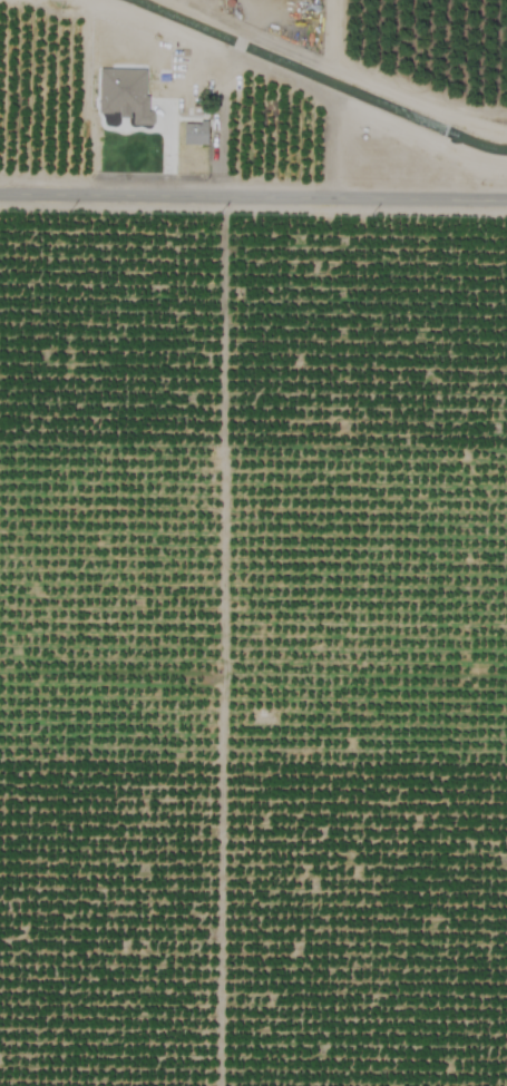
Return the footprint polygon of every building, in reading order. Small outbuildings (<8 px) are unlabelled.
[(152,125),(152,112),(145,111),(145,70),(98,69),(97,113),(118,113),(118,118),(131,118),(131,125),(152,125)] [(183,144),(206,145),(206,123),(183,122),(183,144)]
